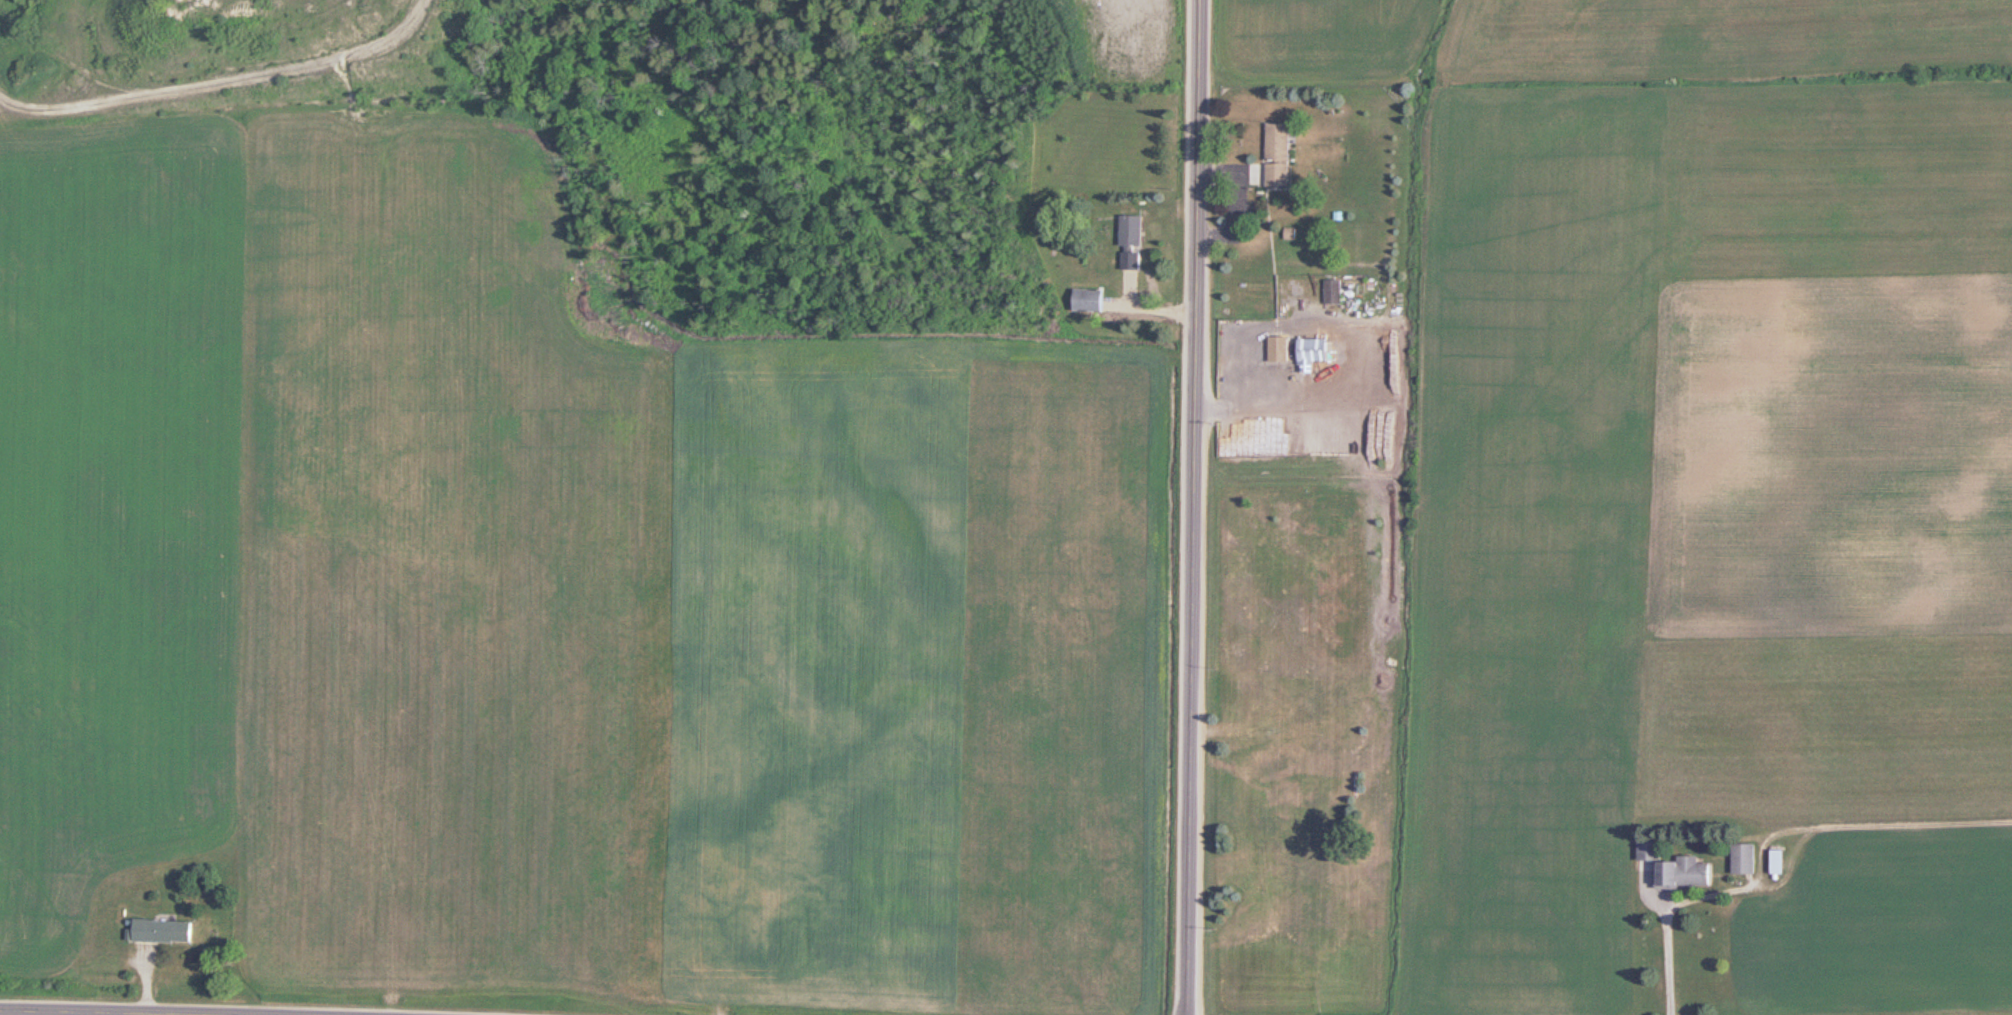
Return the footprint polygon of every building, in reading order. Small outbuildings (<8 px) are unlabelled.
[(1274,187),(1297,187),(1297,126),(1274,126),(1274,187)] [(1147,216),(1125,216),(1125,271),(1147,271),(1147,216)] [(1330,303),(1347,303),(1347,278),(1330,278),(1330,303)] [(1109,289),(1079,289),(1079,311),(1109,311),(1109,289)] [(1335,360),(1335,337),(1305,337),(1305,372),(1319,372),(1319,360),(1335,360)] [(1761,873),(1761,842),(1739,842),(1739,873),(1761,873)] [(1778,874),(1789,874),(1789,849),(1778,849),(1778,874)] [(1668,884),(1689,884),(1689,860),(1668,860),(1668,884)] [(139,941),(197,941),(197,920),(139,920),(139,941)]
